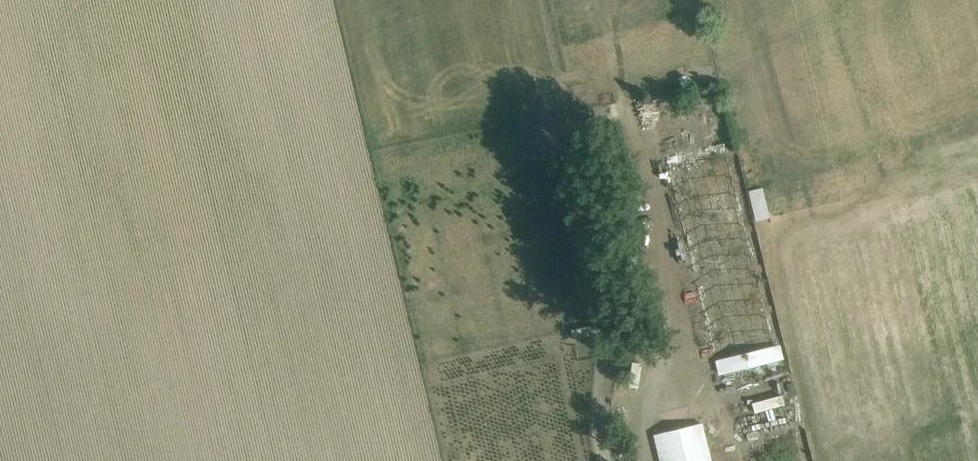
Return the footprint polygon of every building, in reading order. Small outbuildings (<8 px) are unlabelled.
[(723,373),(789,356),(784,339),(719,356),(723,373)] [(661,460),(712,460),(703,425),(655,436),(661,460)]
